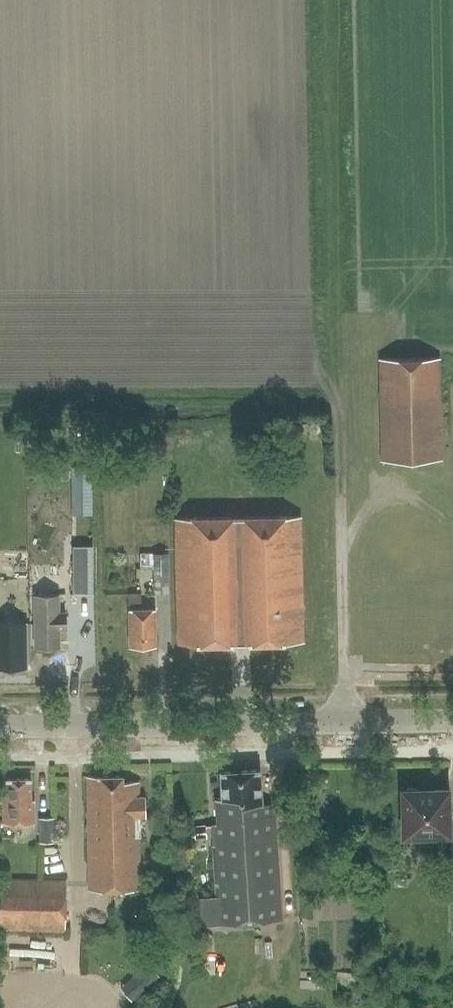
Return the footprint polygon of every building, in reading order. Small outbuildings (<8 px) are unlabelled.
[(381,461),(443,460),(441,358),(380,359),(381,461)] [(77,467),(77,503),(93,503),(93,467),(90,467),(90,459),(80,459),(80,467),(77,467)] [(179,644),(303,642),(301,516),(177,518),(179,644)] [(73,546),(73,594),(94,594),(94,546),(73,546)] [(169,553),(154,553),(155,593),(171,593),(169,553)] [(156,609),(142,609),(142,593),(129,593),(130,645),(157,645),(156,609)] [(61,612),(61,594),(36,594),(36,646),(61,646),(61,628),(67,628),(67,612),(61,612)] [(27,623),(0,623),(0,666),(27,667),(27,623)] [(212,826),(215,897),(201,898),(202,925),(282,921),(275,801),(262,802),(260,769),(241,770),(241,771),(234,772),(234,770),(221,771),(222,796),(216,797),(218,826),(212,826)] [(87,888),(146,888),(145,795),(140,795),(140,781),(123,781),(123,774),(86,774),(87,888)] [(35,821),(34,798),(32,798),(31,777),(8,778),(8,793),(3,793),(4,822),(35,821)] [(405,837),(450,837),(450,791),(404,791),(405,837)] [(54,842),(54,818),(40,818),(40,842),(54,842)] [(196,838),(208,838),(207,825),(196,825),(196,838)] [(67,880),(2,879),(1,931),(66,932),(67,880)]
